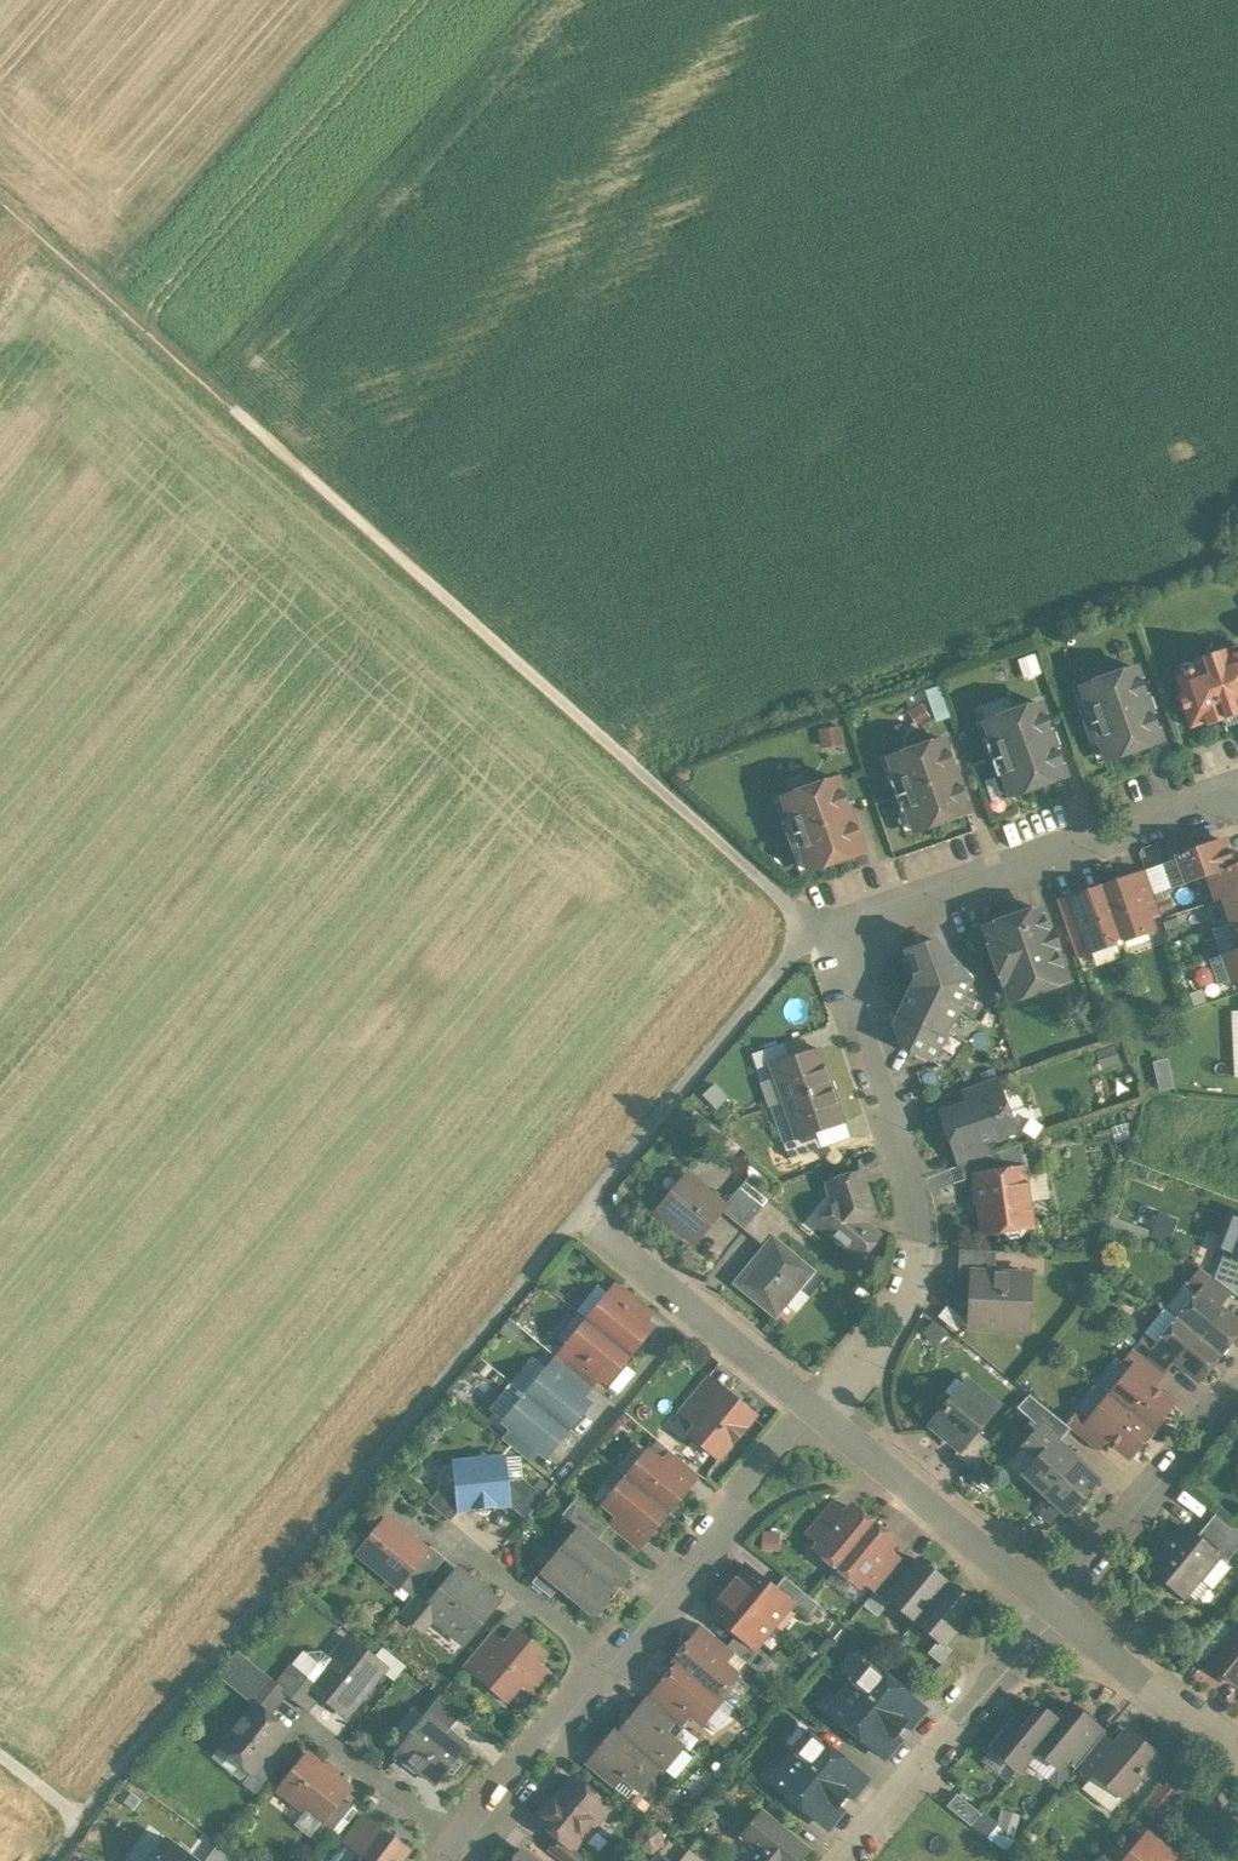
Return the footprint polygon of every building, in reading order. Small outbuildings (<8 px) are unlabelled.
[(1229,658),(1226,650),(1224,651),(1224,652),(1193,662),(1191,663),(1194,671),(1177,677),(1176,676),(1174,677),(1181,695),(1177,696),(1189,729),(1205,724),(1206,727),(1237,715),(1237,655),(1229,658)] [(1135,669),(1080,688),(1088,709),(1082,711),(1092,742),(1099,740),(1106,761),(1161,742),(1135,669)] [(1039,704),(984,723),(992,745),(986,747),(997,778),(1003,776),(1010,797),(1065,778),(1039,704)] [(969,814),(943,740),(888,760),(896,781),(890,783),(901,814),(907,812),(914,833),(969,814)] [(837,780),(782,799),(790,820),(784,822),(794,853),(801,851),(808,872),(863,853),(837,780)] [(1206,832),(1164,847),(1169,861),(1211,846),(1206,832)] [(1169,861),(1161,864),(1170,889),(1208,876),(1233,867),(1224,841),(1211,846),(1169,861)] [(1208,876),(1217,901),(1224,898),(1237,893),(1237,865),(1233,867),(1208,876)] [(1145,873),(1131,878),(1146,919),(1159,914),(1145,873)] [(1131,878),(1101,888),(1120,942),(1150,931),(1146,919),(1131,878)] [(1101,888),(1072,898),(1087,939),(1091,952),(1120,942),(1101,888)] [(1224,898),(1233,923),(1237,921),(1237,893),(1224,898)] [(1072,898),(1058,903),(1072,945),(1087,939),(1072,898)] [(1041,911),(1022,917),(1021,914),(1001,921),(1002,924),(985,930),(990,942),(992,941),(1005,980),(1003,980),(1010,1000),(1023,995),(1024,999),(1048,990),(1047,987),(1065,981),(1054,949),(1051,951),(1045,935),(1049,934),(1041,911)] [(1229,924),(1237,950),(1237,921),(1233,923),(1229,924)] [(971,980),(935,941),(915,953),(920,969),(916,977),(919,978),(914,987),(912,986),(894,1024),(903,1049),(930,1062),(946,1034),(943,1032),(960,1010),(958,1008),(971,980)] [(1209,961),(1218,985),(1237,978),(1237,950),(1209,961)] [(783,1044),(751,1055),(757,1070),(770,1066),(788,1060),(783,1044)] [(788,1060),(770,1066),(783,1103),(831,1086),(819,1050),(788,1060)] [(997,1078),(962,1091),(967,1104),(1001,1092),(1002,1092),(997,1078)] [(831,1086),(783,1103),(795,1139),(815,1133),(844,1123),(831,1086)] [(967,1104),(941,1113),(954,1152),(982,1142),(983,1143),(1015,1131),(1010,1116),(1001,1092),(967,1104)] [(795,1139),(783,1144),(788,1159),(820,1149),(815,1133),(795,1139)] [(982,1142),(954,1152),(959,1166),(976,1160),(987,1156),(983,1143),(982,1142)] [(987,1156),(976,1160),(978,1175),(1021,1169),(1018,1146),(987,1156)] [(978,1175),(973,1176),(982,1234),(1002,1231),(1002,1234),(1011,1240),(1021,1238),(1026,1231),(1026,1228),(1032,1227),(1023,1169),(978,1175)] [(860,1172),(827,1184),(832,1201),(865,1189),(860,1172)] [(1053,1195),(1049,1172),(1035,1174),(1038,1198),(1053,1195)] [(724,1206),(686,1175),(657,1211),(695,1242),(721,1211),(724,1207),(724,1206)] [(748,1177),(724,1206),(724,1207),(721,1211),(743,1229),(766,1202),(771,1196),(748,1177)] [(865,1189),(832,1201),(836,1204),(818,1225),(859,1259),(878,1236),(863,1223),(872,1212),(865,1189)] [(766,1202),(743,1229),(765,1248),(771,1240),(788,1220),(766,1202)] [(1230,1214),(1222,1237),(1229,1239),(1223,1253),(1237,1259),(1237,1217),(1230,1214)] [(810,1272),(771,1240),(765,1248),(736,1283),(774,1315),(810,1272)] [(995,1252),(959,1250),(958,1275),(971,1275),(971,1272),(994,1273),(995,1252)] [(1223,1253),(1213,1279),(1230,1292),(1237,1297),(1237,1259),(1223,1253)] [(1230,1292),(1213,1279),(1202,1269),(1187,1287),(1198,1296),(1200,1294),(1217,1308),(1230,1292)] [(994,1273),(971,1272),(971,1275),(970,1296),(978,1296),(976,1330),(1005,1331),(1006,1314),(1028,1315),(1030,1275),(994,1273)] [(652,1311),(626,1290),(617,1301),(643,1323),(652,1311)] [(617,1301),(609,1294),(587,1321),(629,1356),(651,1329),(643,1323),(617,1301)] [(1200,1294),(1198,1296),(1178,1320),(1219,1354),(1237,1331),(1237,1325),(1217,1308),(1200,1294)] [(1219,1354),(1178,1320),(1157,1344),(1156,1345),(1175,1361),(1197,1380),(1219,1354)] [(587,1321),(566,1347),(574,1354),(600,1376),(608,1382),(629,1356),(587,1321)] [(1175,1361),(1156,1345),(1157,1344),(1146,1335),(1133,1350),(1163,1375),(1175,1361)] [(1133,1350),(1122,1365),(1129,1371),(1131,1369),(1153,1388),(1163,1375),(1133,1350)] [(574,1354),(565,1365),(566,1366),(590,1387),(591,1387),(600,1376),(574,1354)] [(590,1387),(566,1366),(555,1378),(580,1398),(590,1387)] [(1153,1388),(1131,1369),(1129,1371),(1109,1396),(1150,1430),(1172,1403),(1153,1388)] [(555,1378),(546,1371),(526,1395),(525,1396),(567,1430),(588,1405),(580,1398),(555,1378)] [(511,1383),(489,1410),(504,1422),(525,1396),(526,1395),(511,1383)] [(705,1383),(685,1408),(701,1421),(711,1409),(707,1406),(717,1393),(705,1383)] [(956,1402),(952,1399),(931,1424),(960,1449),(961,1450),(975,1433),(995,1408),(965,1383),(963,1385),(968,1389),(956,1402)] [(734,1408),(717,1393),(707,1406),(711,1409),(701,1421),(690,1435),(719,1459),(731,1443),(732,1444),(744,1430),(743,1429),(753,1417),(738,1403),(734,1408)] [(567,1430),(525,1396),(504,1422),(512,1429),(538,1451),(546,1457),(567,1430)] [(1059,1425),(1027,1396),(1016,1409),(1039,1430),(1040,1429),(1049,1436),(1059,1425)] [(1150,1430),(1109,1396),(1089,1421),(1088,1423),(1106,1438),(1129,1456),(1150,1430)] [(1089,1421),(1078,1412),(1066,1427),(1096,1451),(1106,1438),(1088,1423),(1089,1421)] [(538,1451),(512,1429),(503,1440),(529,1462),(538,1451)] [(1049,1436),(1040,1429),(1039,1430),(1023,1447),(1037,1460),(1023,1475),(1065,1514),(1097,1481),(1049,1436)] [(975,1433),(961,1450),(960,1449),(954,1455),(968,1467),(988,1443),(975,1433)] [(1023,1447),(1005,1466),(1019,1479),(1023,1475),(1037,1460),(1023,1447)] [(661,1465),(647,1453),(626,1479),(666,1512),(687,1487),(661,1465)] [(697,1475),(671,1453),(661,1465),(687,1487),(697,1475)] [(479,1462),(455,1465),(459,1498),(460,1510),(507,1505),(506,1483),(504,1460),(489,1461),(483,1457),(479,1462)] [(666,1512),(626,1479),(605,1504),(619,1516),(645,1537),(646,1537),(666,1512)] [(543,1498),(523,1481),(506,1483),(507,1505),(525,1519),(543,1498)] [(446,1500),(438,1493),(428,1505),(450,1522),(460,1510),(459,1498),(446,1500)] [(608,1527),(575,1500),(562,1516),(579,1529),(595,1543),(608,1527)] [(817,1546),(813,1550),(836,1569),(873,1524),(857,1511),(856,1513),(848,1508),(837,1521),(817,1546)] [(826,1512),(806,1537),(817,1546),(837,1521),(826,1512)] [(1214,1514),(1195,1538),(1216,1555),(1215,1556),(1224,1564),(1237,1547),(1237,1534),(1214,1514)] [(645,1537),(619,1516),(609,1528),(635,1549),(645,1537)] [(426,1552),(386,1519),(359,1553),(399,1586),(427,1553),(426,1552)] [(873,1524),(836,1569),(859,1588),(862,1584),(883,1559),(894,1545),(887,1539),(889,1537),(873,1524)] [(1195,1538),(1182,1527),(1148,1569),(1182,1596),(1197,1578),(1215,1556),(1216,1555),(1195,1538)] [(579,1529),(543,1573),(559,1586),(590,1612),(593,1609),(600,1609),(604,1604),(602,1598),(614,1583),(621,1584),(625,1578),(624,1572),(627,1568),(595,1543),(579,1529)] [(444,1559),(430,1547),(426,1552),(427,1553),(399,1586),(413,1598),(421,1587),(444,1559)] [(1215,1556),(1197,1578),(1209,1588),(1214,1587),(1214,1588),(1230,1569),(1224,1564),(1215,1556)] [(883,1559),(862,1584),(873,1593),(894,1567),(883,1559)] [(894,1567),(873,1593),(887,1604),(890,1601),(887,1599),(910,1572),(898,1562),(894,1567)] [(910,1572),(887,1599),(890,1601),(916,1622),(946,1585),(918,1562),(910,1572)] [(774,1590),(745,1567),(727,1589),(773,1627),(789,1607),(791,1605),(774,1590)] [(434,1598),(424,1610),(425,1611),(463,1642),(495,1603),(456,1571),(434,1598)] [(543,1573),(541,1571),(532,1583),(550,1598),(559,1586),(543,1573)] [(818,1605),(784,1577),(774,1590),(791,1605),(789,1607),(806,1620),(818,1605)] [(946,1585),(916,1622),(943,1645),(974,1608),(946,1585)] [(413,1598),(400,1613),(414,1625),(425,1611),(424,1610),(434,1598),(421,1587),(413,1598)] [(773,1627),(727,1589),(709,1612),(737,1635),(754,1649),(755,1648),(773,1627)] [(1208,1663),(1225,1677),(1226,1676),(1237,1685),(1237,1625),(1208,1663)] [(727,1647),(700,1626),(689,1639),(692,1641),(693,1640),(724,1666),(734,1653),(727,1647)] [(498,1654),(480,1676),(482,1678),(508,1699),(544,1655),(516,1632),(498,1654)] [(737,1635),(727,1647),(734,1653),(760,1675),(772,1661),(755,1648),(754,1649),(737,1635)] [(724,1666),(693,1640),(692,1641),(681,1655),(675,1656),(671,1661),(675,1664),(716,1698),(717,1697),(735,1675),(724,1666)] [(483,1641),(463,1666),(480,1680),(482,1678),(480,1676),(498,1654),(483,1641)] [(385,1669),(354,1645),(343,1659),(335,1653),(330,1659),(311,1684),(309,1686),(320,1695),(347,1716),(385,1669)] [(321,1652),(306,1654),(293,1670),(311,1684),(330,1659),(321,1652)] [(862,1661),(846,1681),(851,1685),(828,1713),(883,1758),(897,1741),(894,1739),(905,1726),(908,1728),(922,1710),(862,1661)] [(716,1698),(675,1664),(671,1668),(673,1673),(662,1687),(660,1686),(659,1687),(692,1715),(702,1724),(721,1701),(716,1698)] [(941,1664),(920,1689),(931,1698),(952,1673),(941,1664)] [(293,1670),(292,1669),(276,1688),(306,1712),(320,1695),(309,1686),(311,1684),(293,1670)] [(750,1688),(735,1675),(717,1697),(732,1709),(750,1688)] [(692,1715),(659,1687),(648,1700),(673,1720),(681,1727),(692,1715)] [(673,1720),(648,1700),(643,1707),(638,1713),(662,1733),(673,1720)] [(287,1731),(254,1705),(220,1746),(252,1773),(253,1774),(268,1756),(287,1731)] [(1056,1722),(1057,1722),(1034,1749),(1035,1750),(1057,1768),(1063,1760),(1091,1726),(1092,1724),(1069,1705),(1056,1722)] [(1023,1731),(1012,1723),(991,1749),(1018,1771),(1035,1750),(1034,1749),(1057,1722),(1056,1722),(1041,1709),(1023,1731)] [(638,1713),(636,1711),(627,1723),(630,1725),(626,1729),(620,1730),(617,1733),(660,1769),(662,1770),(663,1770),(669,1763),(669,1756),(677,1746),(677,1745),(638,1713)] [(427,1716),(397,1753),(435,1783),(465,1746),(427,1716)] [(464,1718),(458,1728),(476,1739),(482,1729),(464,1718)] [(1091,1726),(1063,1760),(1075,1769),(1101,1737),(1102,1736),(1096,1731),(1091,1726)] [(617,1733),(615,1731),(612,1736),(612,1741),(608,1746),(605,1743),(596,1754),(598,1756),(623,1776),(637,1788),(646,1777),(654,1776),(660,1769),(617,1733)] [(864,1782),(804,1732),(789,1751),(795,1755),(771,1784),(826,1828),(839,1812),(836,1809),(847,1796),(850,1799),(864,1782)] [(1075,1769),(1074,1770),(1088,1782),(1094,1775),(1123,1798),(1156,1757),(1126,1732),(1114,1747),(1101,1737),(1075,1769)] [(692,1758),(677,1746),(669,1756),(669,1763),(663,1770),(674,1779),(692,1758)] [(268,1756),(253,1774),(252,1773),(243,1784),(257,1794),(281,1764),(268,1756)] [(306,1756),(280,1789),(305,1810),(307,1807),(322,1819),(323,1820),(342,1797),(348,1789),(306,1756)] [(623,1776),(598,1756),(588,1768),(613,1788),(623,1776)] [(587,1792),(572,1780),(538,1822),(558,1838),(573,1850),(574,1849),(607,1809),(600,1802),(599,1797),(592,1791),(587,1792)] [(980,1814),(956,1795),(946,1807),(970,1827),(980,1814)] [(342,1797),(323,1820),(322,1819),(313,1830),(326,1840),(353,1806),(342,1797)] [(763,1815),(745,1839),(758,1850),(749,1860),(789,1860),(790,1860),(791,1860),(798,1860),(806,1851),(763,1815)] [(364,1818),(345,1842),(360,1853),(378,1829),(364,1818)] [(353,1860),(399,1860),(407,1851),(378,1829),(360,1853),(353,1860)] [(558,1838),(547,1851),(558,1860),(588,1860),(574,1849),(573,1850),(558,1838)] [(167,1839),(151,1860),(197,1860),(167,1839)] [(217,1846),(206,1860),(238,1860),(217,1846)] [(1137,1860),(1164,1860),(1148,1848),(1137,1860)] [(689,1851),(680,1860),(701,1860),(689,1851)] [(522,1852),(515,1860),(534,1860),(522,1852)]
